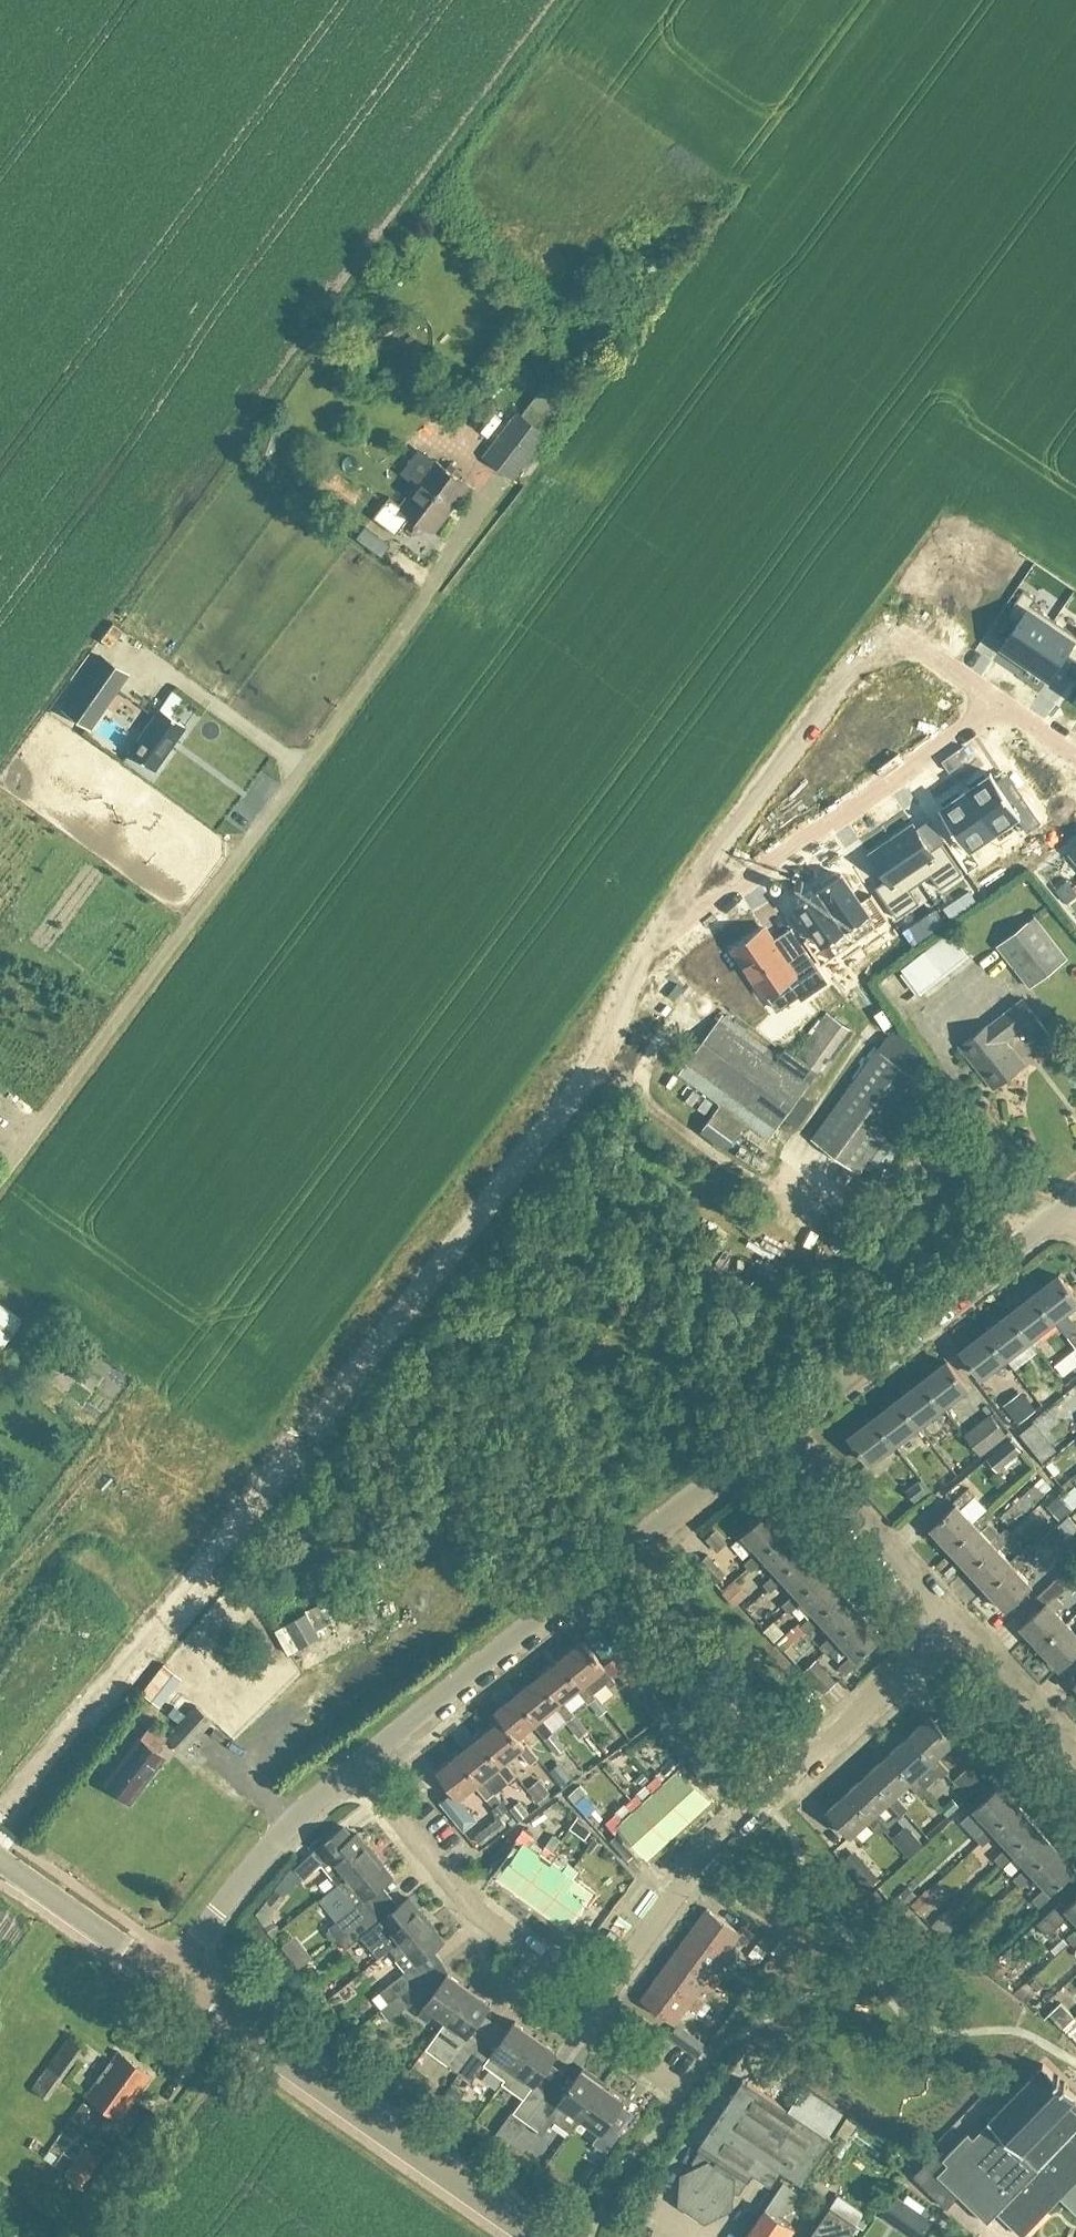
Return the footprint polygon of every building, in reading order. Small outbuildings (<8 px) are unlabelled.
[(513,478),(547,434),(517,411),(483,455),(513,478)] [(468,485),(436,461),(418,484),(402,505),(390,497),(375,517),(397,533),(411,514),(434,531),(452,506),(468,485)] [(1026,661),(1054,619),(1032,604),(1036,597),(1024,589),(1008,613),(1019,620),(1002,645),(1026,661)] [(1026,661),(1050,677),(1066,653),(1075,659),(1075,633),(1054,619),(1026,661)] [(89,726),(126,674),(101,656),(64,709),(89,726)] [(175,705),(185,695),(174,685),(164,694),(175,705)] [(155,767),(165,753),(140,736),(109,779),(138,800),(159,770),(155,767)] [(970,786),(965,789),(995,833),(1019,817),(1028,830),(1040,821),(1023,795),(1012,802),(991,772),(987,775),(985,771),(968,782),(970,786)] [(944,804),(940,807),(961,838),(950,845),(968,871),(980,862),(971,849),(995,833),(965,789),(960,793),(958,789),(941,801),(944,804)] [(892,839),(921,882),(931,875),(940,888),(963,873),(942,842),(942,841),(931,849),(916,828),(914,824),(892,839)] [(921,882),(892,839),(870,854),(887,879),(876,886),(897,918),(920,902),(911,888),(921,882)] [(823,886),(819,889),(855,942),(889,919),(872,894),(861,902),(842,874),(839,876),(836,872),(821,883),(823,886)] [(1062,895),(1073,887),(1067,880),(1057,888),(1062,895)] [(1062,895),(1068,902),(1075,896),(1075,891),(1073,887),(1062,895)] [(799,903),(796,905),(815,933),(804,940),(821,965),(855,942),(819,889),(814,892),(812,889),(797,899),(799,903)] [(1031,986),(1067,958),(1035,916),(998,944),(1031,986)] [(930,931),(922,918),(907,928),(915,940),(930,931)] [(764,927),(733,948),(765,996),(766,995),(788,980),(799,995),(802,1000),(828,982),(802,943),(783,956),(772,940),(764,927)] [(947,928),(904,963),(920,983),(964,949),(947,928)] [(1012,1030),(1013,1033),(1037,1014),(1023,998),(993,1021),(992,1020),(960,1045),(994,1088),(1026,1063),(1005,1036),(1012,1030)] [(777,1128),(850,1028),(826,1011),(795,1055),(785,1047),(776,1059),(719,1018),(686,1062),(777,1128)] [(886,1033),(877,1046),(922,1077),(929,1068),(909,1039),(899,1032),(886,1033)] [(685,1063),(698,1045),(687,1037),(674,1055),(685,1063)] [(875,1045),(812,1136),(859,1169),(923,1078),(875,1045)] [(798,1127),(817,1102),(803,1093),(785,1118),(798,1127)] [(1054,1320),(1075,1303),(1075,1298),(1059,1275),(1034,1294),(1054,1320)] [(1010,1313),(1030,1339),(1054,1320),(1034,1294),(1010,1313)] [(22,1318),(0,1302),(0,1347),(22,1318)] [(986,1331),(1006,1357),(1030,1339),(1010,1313),(986,1331)] [(1067,1336),(1075,1348),(1075,1329),(1067,1336)] [(1006,1357),(986,1331),(961,1350),(981,1376),(1006,1357)] [(922,1381),(942,1406),(967,1387),(947,1361),(922,1381)] [(922,1381),(898,1399),(918,1425),(942,1406),(922,1381)] [(874,1418),(894,1444),(918,1425),(898,1399),(874,1418)] [(991,1415),(965,1435),(980,1454),(1006,1434),(991,1415)] [(894,1444),(874,1418),(849,1437),(869,1463),(894,1444)] [(1019,1433),(1041,1461),(1055,1450),(1033,1422),(1019,1433)] [(1012,1439),(987,1459),(997,1472),(1022,1452),(1012,1439)] [(976,1523),(973,1521),(962,1508),(976,1496),(968,1488),(953,1501),(956,1504),(930,1527),(949,1548),(976,1523)] [(1019,1498),(1000,1516),(1009,1528),(1029,1509),(1019,1498)] [(987,1508),(973,1521),(976,1523),(949,1548),(968,1568),(994,1544),(991,1542),(980,1529),(994,1516),(987,1508)] [(762,1555),(788,1532),(768,1511),(743,1534),(758,1551),(745,1563),(751,1571),(765,1559),(762,1555)] [(1006,1528),(991,1542),(994,1544),(968,1568),(987,1588),(1012,1564),(1010,1562),(998,1549),(1013,1536),(1006,1528)] [(762,1555),(765,1559),(777,1572),(763,1584),(770,1591),(783,1579),(780,1576),(806,1553),(788,1532),(762,1555)] [(1010,1562),(1012,1564),(987,1588),(1006,1609),(1032,1585),(1017,1569),(1031,1556),(1024,1548),(1010,1562)] [(780,1576),(783,1579),(795,1593),(782,1605),(788,1612),(802,1600),(799,1597),(825,1573),(806,1553),(780,1576)] [(698,1564),(715,1584),(727,1574),(709,1554),(698,1564)] [(1058,1577),(1039,1594),(1033,1600),(1041,1608),(1021,1626),(1041,1647),(1066,1623),(1048,1605),(1075,1579),(1075,1568),(1072,1563),(1058,1577)] [(799,1597),(802,1600),(814,1614),(801,1626),(807,1633),(821,1621),(818,1618),(844,1594),(825,1573),(799,1597)] [(837,1638),(863,1615),(844,1594),(818,1618),(821,1621),(833,1634),(819,1646),(826,1654),(840,1642),(837,1638)] [(327,1596),(322,1621),(340,1625),(343,1613),(357,1616),(359,1602),(327,1596)] [(320,1635),(307,1611),(285,1623),(299,1647),(320,1635)] [(863,1615),(837,1638),(840,1642),(852,1655),(838,1667),(845,1675),(859,1662),(856,1659),(882,1636),(863,1615)] [(1066,1623),(1041,1647),(1061,1668),(1075,1653),(1075,1634),(1066,1623)] [(619,1655),(606,1665),(604,1667),(583,1640),(561,1658),(583,1685),(585,1683),(594,1694),(607,1683),(610,1687),(618,1681),(622,1686),(635,1675),(619,1655)] [(500,1663),(507,1674),(523,1663),(516,1653),(500,1663)] [(588,1704),(597,1698),(594,1694),(585,1683),(583,1685),(561,1658),(539,1676),(561,1703),(564,1701),(577,1690),(588,1704)] [(804,1671),(824,1694),(837,1682),(817,1659),(804,1671)] [(141,1693),(142,1694),(154,1705),(177,1678),(164,1666),(141,1693)] [(540,1720),(542,1718),(555,1707),(567,1722),(575,1715),(564,1701),(561,1703),(539,1676),(517,1693),(540,1720)] [(545,1739),(553,1732),(542,1718),(540,1720),(517,1693),(495,1711),(502,1720),(503,1719),(518,1738),(518,1737),(533,1725),(545,1739)] [(608,1710),(598,1697),(590,1704),(600,1716),(608,1710)] [(156,1752),(166,1739),(182,1753),(212,1720),(196,1705),(166,1737),(150,1725),(105,1784),(128,1802),(162,1756),(156,1752)] [(933,1761),(936,1758),(950,1746),(962,1759),(969,1752),(956,1738),(964,1731),(945,1710),(935,1720),(931,1715),(910,1735),(933,1761)] [(588,1730),(576,1715),(567,1722),(579,1738),(588,1730)] [(658,1727),(670,1741),(683,1730),(672,1716),(658,1727)] [(503,1719),(502,1720),(481,1737),(503,1764),(505,1762),(519,1751),(530,1765),(538,1758),(526,1743),(524,1745),(518,1737),(518,1738),(503,1719)] [(567,1747),(555,1732),(545,1740),(558,1755),(567,1747)] [(913,1779),(916,1776),(929,1764),(941,1778),(948,1771),(936,1758),(933,1761),(910,1735),(889,1753),(913,1779)] [(481,1781),(483,1779),(497,1768),(508,1783),(516,1776),(505,1762),(503,1764),(481,1737),(459,1754),(481,1781)] [(892,1798),(895,1795),(908,1783),(920,1796),(928,1790),(916,1776),(913,1779),(889,1753),(868,1772),(892,1798)] [(437,1772),(453,1791),(459,1799),(475,1786),(486,1800),(495,1793),(483,1779),(481,1781),(459,1754),(437,1772)] [(968,1795),(983,1781),(969,1765),(954,1779),(968,1795)] [(652,1781),(687,1820),(709,1800),(681,1769),(664,1784),(658,1777),(652,1781)] [(871,1817),(874,1814),(888,1802),(900,1815),(907,1809),(895,1795),(892,1798),(868,1772),(848,1791),(871,1817)] [(539,1802),(551,1792),(540,1779),(528,1789),(539,1802)] [(632,1800),(667,1839),(687,1820),(652,1781),(647,1786),(654,1793),(644,1803),(637,1796),(632,1800)] [(586,1816),(601,1809),(589,1785),(574,1793),(586,1816)] [(993,1830),(1018,1807),(999,1786),(974,1809),(989,1825),(976,1838),(983,1845),(996,1833),(993,1830)] [(440,1801),(455,1820),(463,1831),(476,1821),(459,1799),(453,1791),(440,1801)] [(871,1817),(848,1791),(826,1810),(850,1836),(867,1821),(879,1834),(887,1828),(874,1814),(871,1817)] [(519,1797),(507,1806),(518,1821),(530,1812),(519,1797)] [(667,1839),(632,1800),(627,1805),(633,1812),(623,1822),(617,1815),(606,1824),(615,1834),(620,1829),(646,1857),(667,1839)] [(508,1810),(502,1802),(492,1809),(498,1818),(508,1810)] [(993,1830),(996,1833),(1008,1846),(995,1858),(1001,1866),(1015,1853),(1012,1850),(1037,1827),(1018,1807),(993,1830)] [(914,1853),(931,1837),(909,1813),(892,1829),(914,1853)] [(473,1837),(480,1846),(505,1826),(499,1818),(473,1837)] [(320,1863),(331,1876),(338,1884),(374,1855),(356,1833),(352,1837),(343,1827),(315,1849),(294,1869),(303,1879),(320,1863)] [(1031,1871),(1056,1848),(1037,1827),(1012,1850),(1015,1853),(1027,1867),(1013,1879),(1020,1887),(1034,1874),(1031,1871)] [(519,1893),(550,1851),(544,1847),(539,1855),(527,1847),(533,1839),(522,1831),(514,1841),(520,1846),(497,1877),(519,1893)] [(1031,1871),(1034,1874),(1046,1887),(1033,1900),(1039,1907),(1053,1894),(1051,1892),(1075,1869),(1056,1848),(1031,1871)] [(519,1893),(542,1909),(573,1868),(567,1864),(562,1871),(550,1863),(556,1855),(550,1851),(519,1893)] [(392,1877),(374,1855),(338,1884),(345,1893),(355,1906),(328,1928),(337,1939),(357,1923),(375,1908),(367,1898),(382,1885),(392,1877)] [(573,1868),(542,1909),(566,1927),(591,1893),(573,1879),(578,1872),(573,1868)] [(379,1957),(390,1949),(426,1920),(408,1898),(398,1905),(383,1918),(375,1908),(357,1923),(365,1933),(362,1936),(379,1957)] [(1066,1908),(1060,1902),(1037,1923),(1048,1934),(1070,1913),(1075,1920),(1075,1898),(1066,1908)] [(691,1932),(732,1962),(737,1956),(728,1950),(737,1938),(746,1946),(755,1934),(743,1926),(739,1932),(708,1909),(691,1932)] [(943,1913),(932,1924),(944,1937),(956,1926),(943,1913)] [(417,1963),(443,1942),(426,1920),(390,1949),(396,1957),(395,1958),(406,1971),(380,1992),(389,2003),(397,1996),(421,1977),(425,1974),(417,1963)] [(1067,1937),(1074,1945),(1075,1943),(1075,1929),(1067,1937)] [(284,1938),(299,1961),(311,1953),(296,1930),(284,1938)] [(675,1954),(716,1984),(720,1979),(712,1973),(720,1961),(728,1967),(732,1962),(691,1932),(675,1954)] [(659,1977),(700,2007),(704,2001),(695,1995),(704,1984),(712,1990),(716,1984),(675,1954),(659,1977)] [(446,2020),(469,1988),(448,1973),(418,2014),(428,2022),(435,2012),(446,2020)] [(421,1977),(397,1996),(407,2008),(430,1989),(421,1977)] [(700,2007),(659,1977),(641,2000),(674,2024),(687,2006),(696,2012),(700,2007)] [(459,2073),(479,2045),(467,2036),(491,2004),(469,1988),(446,2020),(433,2038),(454,2053),(447,2064),(459,2073)] [(1075,2019),(1075,2017),(1062,2002),(1050,2013),(1065,2029),(1075,2019)] [(505,2080),(536,2036),(515,2021),(491,2053),(479,2045),(459,2073),(471,2082),(483,2064),(505,2080)] [(46,2100),(84,2047),(68,2036),(30,2088),(46,2100)] [(526,2122),(546,2093),(534,2084),(558,2052),(536,2036),(505,2080),(502,2083),(523,2098),(513,2113),(526,2122)] [(687,2050),(698,2058),(706,2046),(695,2038),(687,2050)] [(86,2097),(109,2114),(101,2126),(120,2139),(135,2118),(124,2110),(149,2075),(118,2052),(86,2097)] [(1075,2100),(1075,2099),(1075,2096),(1064,2085),(1066,2083),(1058,2075),(1057,2077),(1043,2064),(987,2121),(988,2122),(1022,2154),(1075,2100)] [(546,2093),(526,2122),(539,2130),(537,2132),(542,2136),(553,2120),(570,2131),(580,2117),(603,2085),(581,2070),(558,2102),(546,2093)] [(802,2184),(833,2139),(743,2079),(698,2147),(700,2148),(691,2162),(695,2169),(683,2175),(681,2204),(704,2220),(730,2207),(731,2193),(739,2193),(748,2180),(749,2180),(754,2173),(772,2185),(781,2170),(802,2184)] [(580,2117),(601,2133),(594,2143),(606,2152),(620,2133),(607,2124),(624,2100),(603,2085),(580,2117)] [(1022,2154),(988,2122),(973,2137),(968,2132),(945,2156),(938,2150),(913,2175),(946,2207),(958,2194),(987,2222),(998,2212),(1023,2236),(1023,2235),(1054,2204),(1060,2197),(1075,2212),(1075,2101),(1075,2100),(1022,2154)] [(146,2141),(163,2119),(150,2110),(134,2132),(135,2133),(124,2147),(121,2145),(89,2190),(101,2199),(144,2140),(146,2141)] [(82,2185),(83,2184),(101,2159),(82,2147),(64,2173),(82,2185)] [(793,2228),(786,2223),(789,2219),(783,2215),(797,2193),(783,2183),(747,2236),(787,2236),(793,2228)] [(932,2218),(897,2193),(882,2214),(915,2236),(918,2236),(932,2218)] [(856,2225),(830,2207),(810,2236),(848,2236),(856,2225)]
